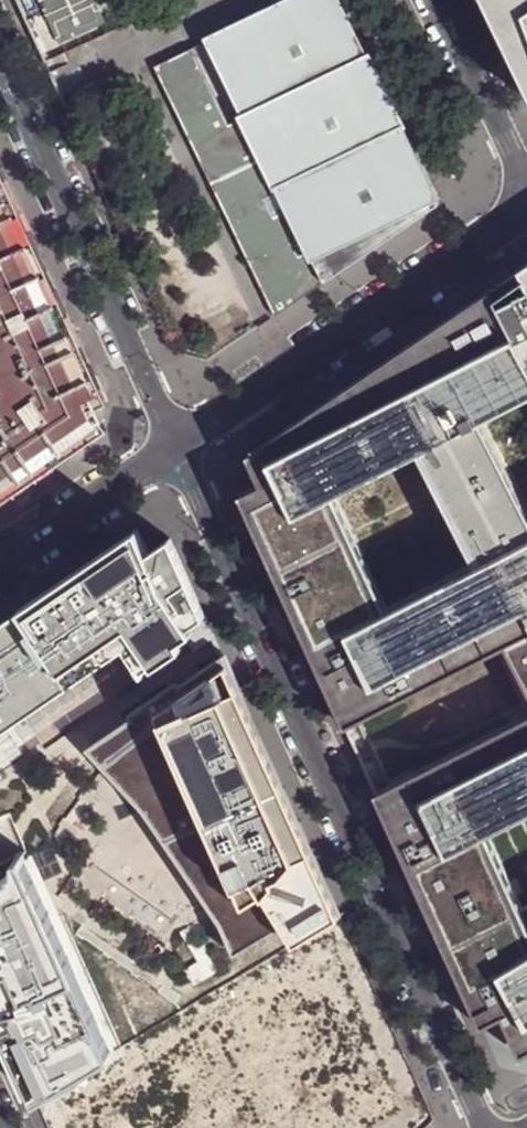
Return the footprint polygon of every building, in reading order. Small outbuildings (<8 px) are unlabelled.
[(60,45),(106,25),(95,0),(40,0),(60,45)] [(275,317),(438,206),(338,0),(316,0),(159,77),(275,317)] [(526,87),(526,0),(485,0),(526,87)] [(7,392),(0,396),(0,504),(20,490),(96,437),(91,430),(104,420),(99,407),(87,383),(97,378),(24,219),(0,167),(0,376),(7,392)] [(249,455),(261,485),(240,497),(346,730),(506,653),(526,692),(526,475),(505,430),(526,419),(526,266),(249,455)] [(97,378),(87,383),(99,407),(108,403),(107,400),(97,378)] [(10,727),(24,747),(40,736),(26,716),(127,647),(145,675),(148,673),(146,670),(155,664),(157,667),(185,648),(181,643),(188,638),(197,651),(215,639),(170,540),(152,553),(137,531),(66,579),(0,624),(0,733),(10,727)] [(187,691),(137,723),(140,726),(96,754),(145,811),(220,922),(234,954),(283,926),(294,945),(341,917),(229,670),(189,694),(187,691)] [(376,795),(482,1028),(503,1015),(521,1055),(526,1052),(526,920),(525,920),(490,843),(526,827),(526,719),(376,795)] [(38,855),(0,880),(0,1018),(17,1056),(36,1099),(124,1046),(38,855)]
